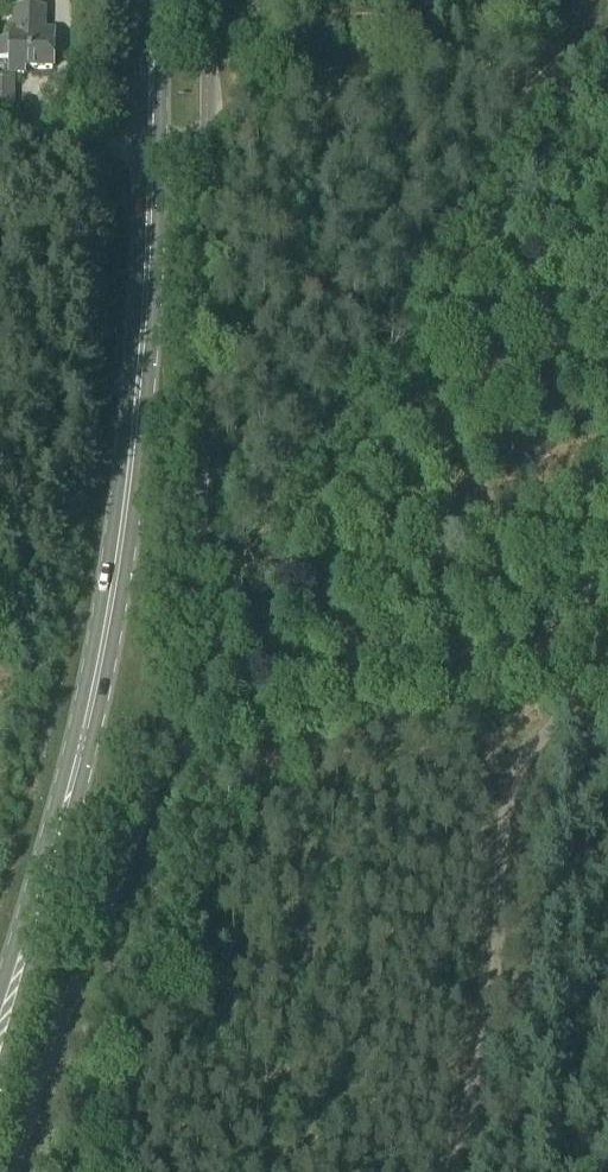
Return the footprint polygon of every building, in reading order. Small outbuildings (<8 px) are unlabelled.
[(13,10),(12,38),(10,37),(10,40),(0,40),(0,60),(9,60),(9,75),(23,75),(24,69),(53,70),(54,32),(43,32),(44,11),(13,10)] [(0,79),(0,117),(10,118),(11,80),(0,79)]
